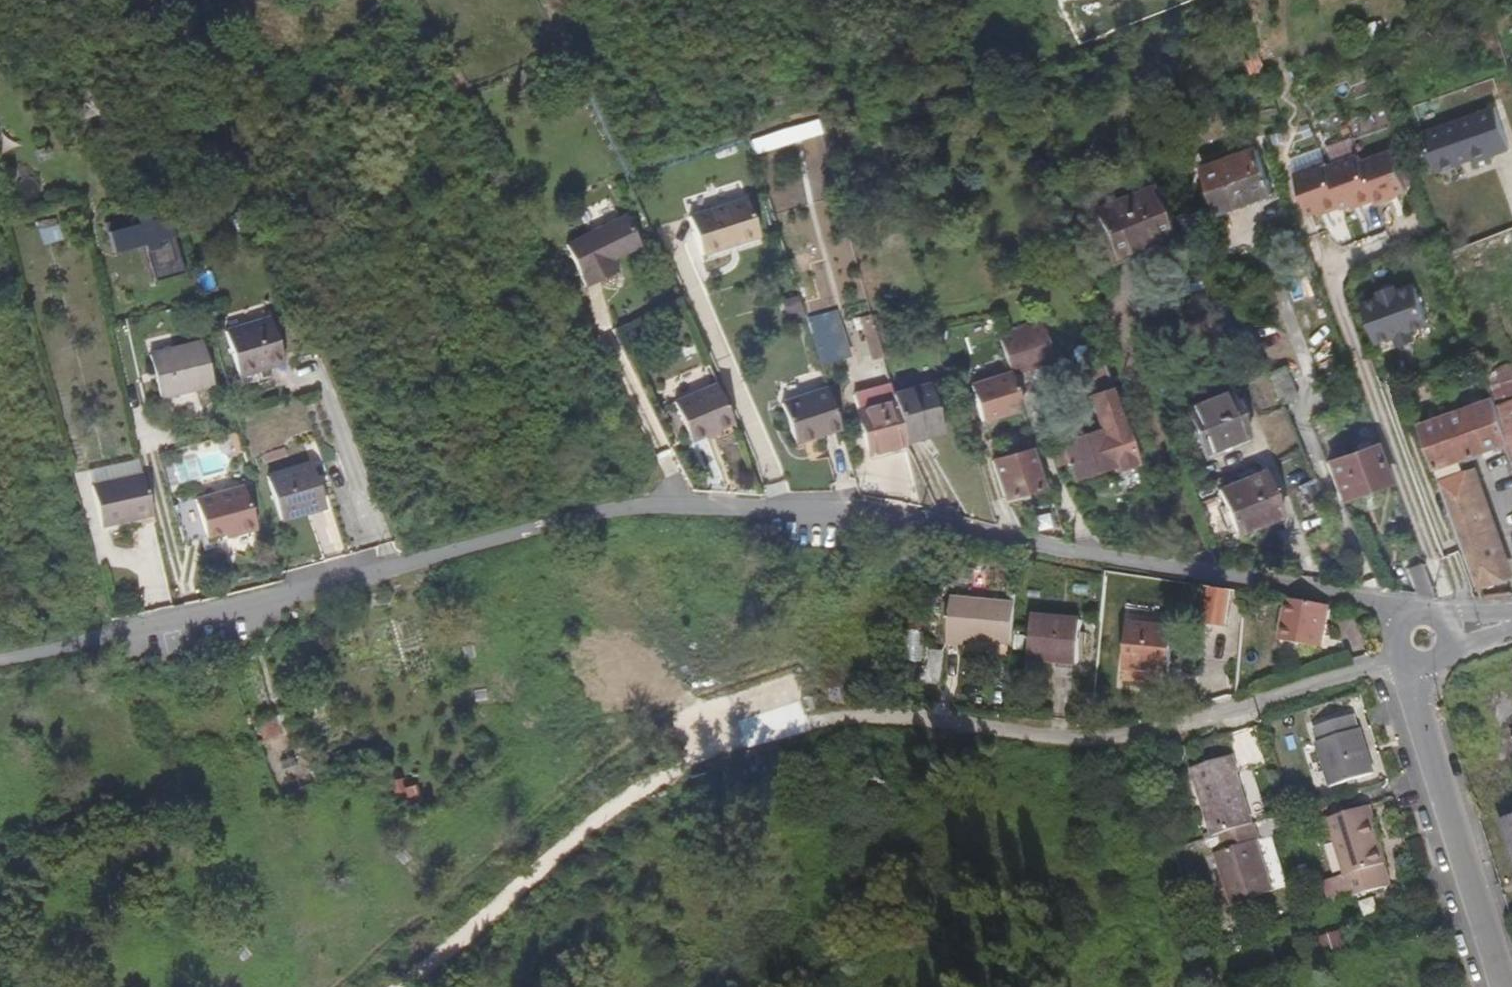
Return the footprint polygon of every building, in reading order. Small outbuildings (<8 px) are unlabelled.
[(1251,62),(1255,73),(1270,67),(1261,41),(1253,44),(1259,59),(1251,62)] [(1498,107),(1427,133),(1442,173),(1468,163),(1467,160),(1476,156),(1478,159),(1481,170),(1499,163),(1496,155),(1511,149),(1511,143),(1498,107)] [(1205,169),(1220,212),(1275,193),(1260,149),(1244,155),(1242,148),(1230,153),(1233,159),(1205,169)] [(1395,148),(1364,159),(1377,197),(1379,202),(1394,197),(1393,194),(1400,191),(1409,188),(1395,148)] [(1361,152),(1330,163),(1344,203),(1345,206),(1354,202),(1362,200),(1363,202),(1377,197),(1364,159),(1361,152)] [(1328,158),(1296,170),(1311,212),(1320,208),(1329,205),(1330,208),(1344,203),(1330,163),(1328,158)] [(1170,233),(1151,189),(1095,213),(1112,257),(1170,233)] [(748,194),(690,212),(703,251),(760,233),(748,194)] [(174,206),(114,221),(122,251),(152,243),(162,280),(192,273),(174,206)] [(643,249),(629,217),(569,243),(588,286),(617,273),(612,263),(643,249)] [(1385,293),(1366,300),(1382,341),(1400,334),(1402,338),(1418,332),(1416,328),(1430,323),(1433,316),(1421,285),(1415,282),(1401,287),(1399,282),(1383,288),(1385,293)] [(901,321),(898,310),(883,314),(886,325),(901,321)] [(291,360),(279,315),(233,329),(245,373),(291,360)] [(1005,349),(1048,335),(1045,323),(1001,337),(1005,349)] [(1057,363),(1048,335),(1005,349),(1014,377),(1057,363)] [(217,380),(207,340),(153,354),(169,414),(174,412),(178,427),(209,419),(200,385),(217,380)] [(1297,395),(1282,358),(1266,364),(1282,400),(1297,395)] [(1114,470),(1115,475),(1140,468),(1104,364),(1090,368),(1098,392),(1090,394),(1101,430),(1059,444),(1060,448),(1051,450),(1057,468),(1067,465),(1073,483),(1114,470)] [(1025,412),(1014,377),(973,386),(984,422),(1025,412)] [(1495,390),(1498,399),(1511,440),(1511,383),(1495,390)] [(675,404),(692,441),(734,423),(718,384),(675,404)] [(797,435),(813,431),(815,436),(844,427),(833,395),(831,387),(786,401),(797,435)] [(933,433),(934,438),(947,435),(934,387),(895,397),(906,439),(933,433)] [(856,402),(871,454),(908,445),(906,439),(895,397),(894,391),(856,402)] [(1247,435),(1230,392),(1186,410),(1204,454),(1247,435)] [(1498,399),(1422,428),(1437,472),(1511,442),(1511,440),(1498,399)] [(242,429),(236,431),(241,448),(248,446),(242,429)] [(798,441),(815,436),(813,431),(797,435),(798,441)] [(908,445),(934,438),(933,433),(906,439),(908,445)] [(1361,452),(1370,449),(1368,443),(1359,446),(1361,452)] [(996,462),(1008,501),(1045,489),(1033,451),(1021,454),(1018,446),(1006,450),(1008,459),(996,462)] [(1391,485),(1377,447),(1370,449),(1361,452),(1328,463),(1342,501),(1391,485)] [(788,482),(780,454),(758,461),(770,487),(777,485),(788,482)] [(330,508),(318,462),(273,475),(285,520),(330,508)] [(1282,518),(1263,473),(1220,490),(1238,535),(1282,518)] [(1482,589),(1509,579),(1470,474),(1443,485),(1482,589)] [(98,487),(107,529),(157,518),(148,476),(98,487)] [(1469,589),(1471,594),(1476,592),(1435,483),(1422,488),(1441,540),(1444,541),(1462,591),(1469,589)] [(240,532),(260,527),(247,484),(199,498),(210,536),(239,528),(240,532)] [(1038,535),(1068,541),(1054,500),(1029,507),(1038,535)] [(1432,590),(1423,565),(1407,569),(1416,594),(1432,590)] [(1323,632),(1327,600),(1284,596),(1280,638),(1319,642),(1320,631),(1323,632)] [(1001,646),(1005,605),(941,598),(936,644),(953,647),(953,641),(1001,646)] [(1067,668),(1068,660),(1071,633),(1073,624),(1023,619),(1018,663),(1067,668)] [(1160,633),(1107,628),(1103,679),(1155,684),(1160,633)] [(1078,633),(1071,633),(1068,660),(1076,660),(1078,633)] [(916,652),(913,683),(926,684),(929,653),(916,652)] [(1374,774),(1355,716),(1314,730),(1333,787),(1374,774)] [(1486,725),(1472,730),(1476,742),(1490,738),(1486,725)] [(1239,775),(1233,757),(1189,771),(1213,840),(1249,828),(1253,826),(1236,776),(1239,775)] [(1366,824),(1368,819),(1364,805),(1320,819),(1339,876),(1344,874),(1352,897),(1380,887),(1373,865),(1378,863),(1366,824)] [(1503,820),(1511,846),(1511,817),(1503,820)] [(1251,845),(1256,844),(1249,828),(1213,840),(1220,855),(1211,858),(1228,907),(1267,893),(1251,845)] [(1348,934),(1315,935),(1316,955),(1349,954),(1348,934)]
